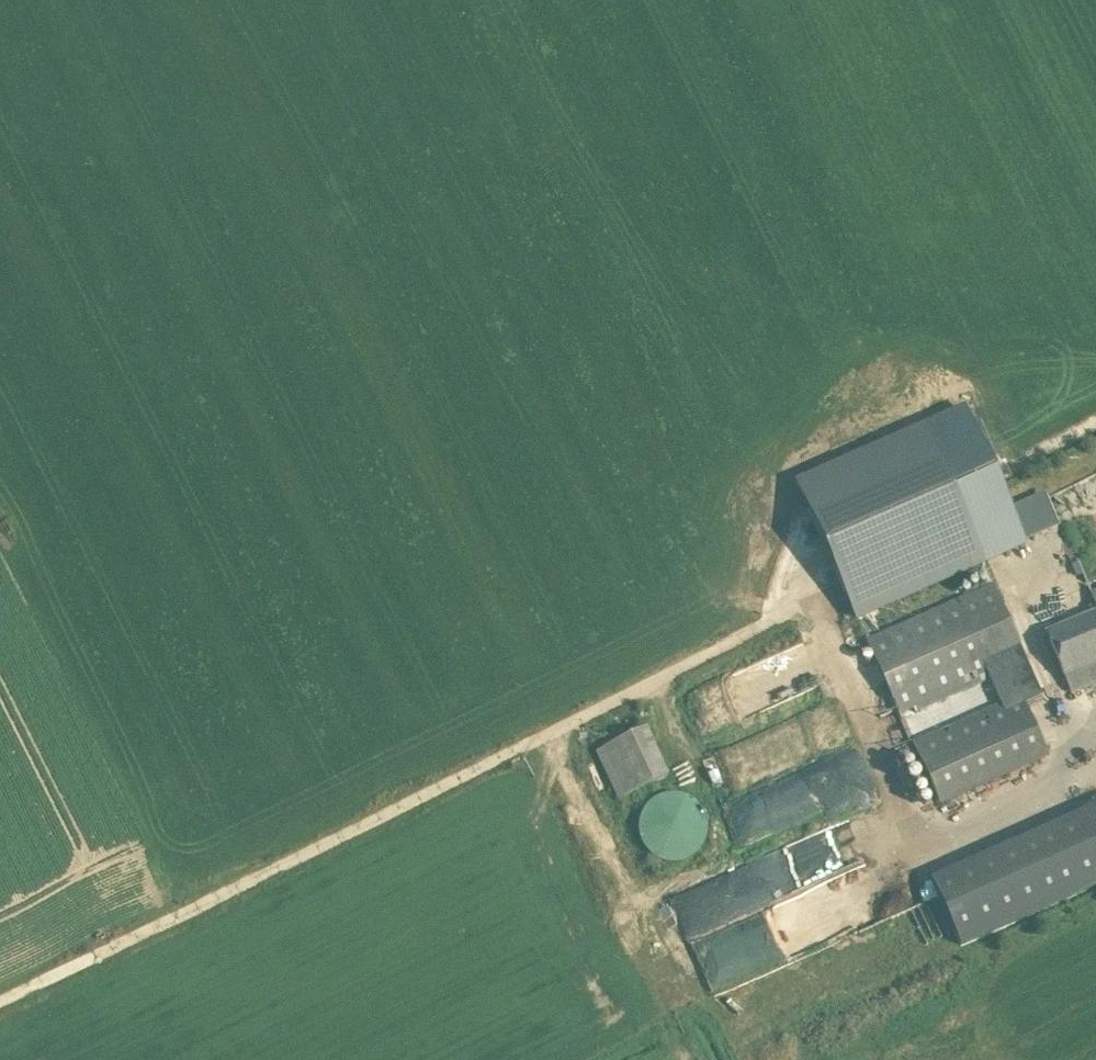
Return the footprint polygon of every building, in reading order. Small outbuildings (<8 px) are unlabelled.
[(733,676),(985,565),(924,425),(672,536),(733,676)] [(1068,541),(1048,551),(1058,571),(1078,562),(1068,541)] [(913,743),(949,825),(1057,777),(1025,704),(1043,696),(993,583),(867,639),(901,718),(989,679),(1001,705),(913,743)] [(1046,633),(1071,693),(1095,683),(1095,612),(1046,633)] [(596,749),(617,799),(672,776),(651,726),(596,749)] [(692,800),(685,796),(677,794),(670,794),(663,796),(657,799),(650,802),(644,810),(641,817),(639,826),(639,834),(641,842),(646,849),(651,855),(658,860),(664,862),(673,863),(681,862),(689,859),(696,855),(702,848),(705,839),(708,830),(706,820),(703,812),(699,806),(692,800)] [(1071,816),(1095,874),(1095,805),(1071,816)]
